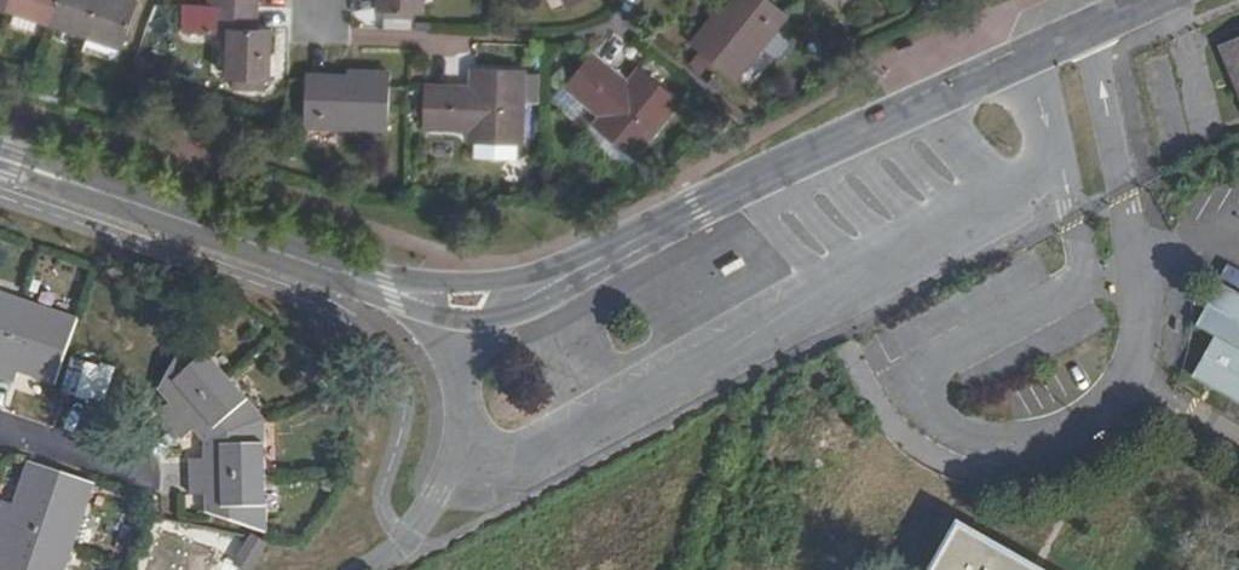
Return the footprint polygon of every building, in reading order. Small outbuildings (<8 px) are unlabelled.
[(10,8),(13,0),(0,0),(0,5),(10,8)] [(10,8),(54,23),(62,0),(13,0),(10,8)] [(54,23),(88,36),(100,0),(62,0),(54,23)] [(88,36),(122,47),(138,1),(135,0),(100,0),(88,36)] [(382,12),(418,13),(418,0),(382,0),(382,12)] [(766,0),(736,0),(713,28),(709,25),(694,45),(735,79),(785,16),(766,0)] [(252,31),(252,8),(214,7),(213,29),(232,30),(231,78),(269,79),(271,31),(252,31)] [(382,12),(382,30),(417,31),(418,13),(382,12)] [(1238,91),(1238,42),(1221,49),(1238,91)] [(641,70),(629,85),(623,92),(615,83),(620,77),(593,55),(567,88),(602,117),(596,126),(635,158),(679,103),(641,70)] [(462,96),(462,89),(427,88),(426,128),(472,130),(471,141),(522,142),(524,72),(473,71),(473,89),(473,96),(462,96)] [(390,74),(368,73),(368,78),(307,77),(307,127),(389,128),(390,74)] [(623,92),(629,85),(620,77),(615,83),(623,92)] [(1187,377),(1238,403),(1238,272),(1224,264),(1194,323),(1211,332),(1187,377)] [(58,383),(80,322),(0,294),(0,375),(20,382),(24,371),(58,383)] [(210,493),(210,510),(271,531),(268,418),(195,333),(163,388),(173,402),(163,410),(187,437),(197,429),(209,441),(209,456),(195,457),(195,493),(210,493)] [(98,484),(32,461),(18,503),(8,501),(0,527),(0,535),(7,537),(0,560),(0,569),(69,569),(98,484)] [(957,523),(930,569),(1038,569),(957,523)]
